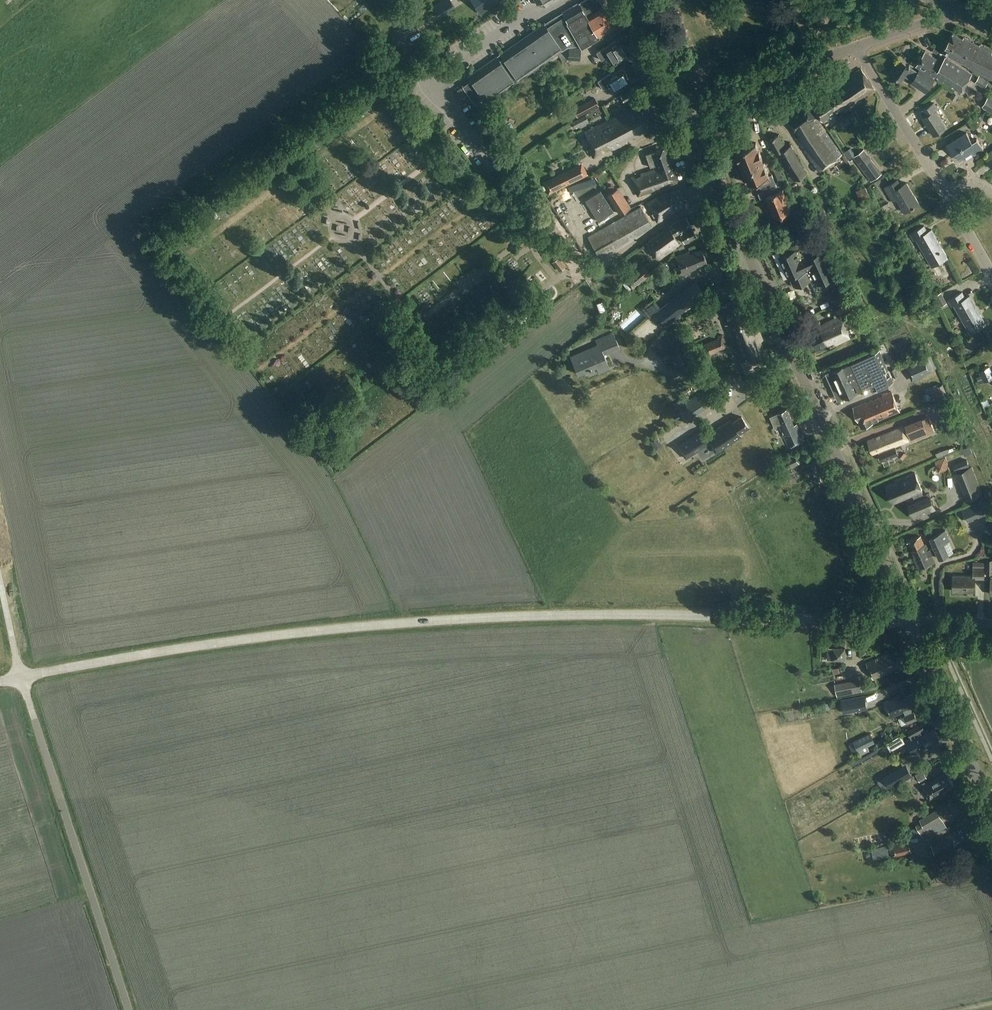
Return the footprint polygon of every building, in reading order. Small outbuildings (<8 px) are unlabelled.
[(433,7),(439,17),(455,7),(450,0),(443,0),(433,7)] [(463,86),(468,94),(471,97),(476,105),(477,106),(478,108),(481,106),(486,103),(567,46),(580,45),(582,47),(614,27),(614,28),(615,27),(604,7),(599,0),(587,0),(580,4),(580,5),(546,26),(502,58),(499,60),(497,56),(477,70),(476,71),(468,76),(471,80),(463,86)] [(830,16),(828,11),(822,9),(817,11),(814,16),(816,22),(822,24),(827,23),(830,16)] [(943,52),(970,66),(968,68),(991,81),(991,51),(981,45),(980,46),(964,37),(963,38),(953,33),(943,52)] [(615,64),(633,53),(622,36),(604,47),(596,52),(601,60),(609,55),(615,64)] [(568,47),(568,59),(579,60),(580,48),(568,47)] [(943,63),(934,58),(935,57),(926,51),(917,65),(935,76),(935,75),(961,91),(972,73),(946,57),(943,63)] [(900,60),(891,74),(901,81),(904,76),(913,81),(911,83),(926,93),(935,80),(920,70),(918,72),(910,67),(911,66),(909,65),(908,65),(900,60)] [(631,81),(623,68),(612,75),(611,73),(598,81),(603,89),(609,85),(613,92),(631,81)] [(876,90),(861,69),(852,75),(853,79),(848,83),(846,79),(830,89),(831,91),(812,103),(823,121),(845,106),(847,109),(876,90)] [(979,75),(977,79),(982,82),(986,85),(987,84),(988,81),(979,75)] [(457,106),(463,102),(452,84),(446,88),(457,106)] [(610,90),(595,96),(598,103),(613,97),(610,90)] [(955,101),(958,96),(953,92),(950,97),(955,101)] [(624,102),(631,99),(628,93),(621,96),(624,102)] [(991,112),(991,99),(988,97),(982,106),(991,112)] [(594,98),(573,109),(577,118),(599,106),(594,98)] [(641,103),(610,119),(623,144),(627,142),(626,139),(632,136),(634,138),(645,132),(644,129),(656,123),(646,104),(643,106),(641,103)] [(934,136),(947,127),(935,110),(937,109),(934,103),(923,110),(926,115),(922,118),(934,136)] [(818,134),(826,129),(810,105),(788,120),(795,131),(798,129),(802,135),(798,138),(803,145),(819,135),(818,134)] [(585,115),(572,122),(575,128),(579,125),(580,126),(588,121),(585,115)] [(592,157),(601,153),(607,150),(608,152),(623,144),(610,119),(590,129),(585,132),(592,148),(588,149),(592,157)] [(842,154),(826,129),(818,134),(819,135),(803,145),(818,170),(842,154)] [(967,132),(947,144),(953,154),(955,153),(959,160),(972,152),(974,155),(984,149),(977,138),(972,141),(967,132)] [(786,148),(779,135),(770,140),(791,182),(806,174),(804,169),(792,145),(786,148)] [(754,187),(760,185),(764,197),(766,196),(767,196),(766,196),(774,217),(791,211),(783,190),(777,192),(775,188),(777,187),(772,174),(769,175),(756,143),(736,151),(749,184),(752,183),(754,187)] [(677,182),(664,147),(645,154),(649,167),(653,165),(654,169),(640,174),(641,176),(634,178),(634,176),(631,177),(637,196),(677,182)] [(882,174),(864,149),(856,155),(851,148),(845,151),(849,159),(854,158),(871,182),(882,174)] [(773,166),(781,185),(785,183),(777,164),(773,166)] [(578,165),(543,182),(549,194),(584,177),(578,165)] [(898,181),(885,188),(893,201),(897,199),(904,213),(920,204),(915,195),(914,196),(907,183),(901,186),(898,181)] [(856,192),(860,201),(870,197),(865,188),(856,192)] [(685,204),(680,189),(668,193),(667,191),(663,193),(646,203),(657,222),(669,215),(668,212),(673,209),(685,204)] [(522,214),(522,212),(525,206),(525,204),(509,198),(505,207),(522,214)] [(588,236),(599,256),(652,226),(641,206),(588,236)] [(811,226),(820,223),(815,213),(807,216),(811,226)] [(669,227),(657,235),(666,246),(668,244),(672,249),(679,243),(674,235),(677,233),(678,237),(680,235),(684,242),(696,235),(686,216),(669,227)] [(316,230),(325,233),(328,223),(319,221),(316,230)] [(924,226),(912,233),(911,232),(909,233),(910,235),(911,234),(914,240),(916,239),(932,267),(948,258),(932,230),(928,232),(924,226)] [(666,246),(657,235),(646,243),(659,259),(672,249),(668,244),(666,246)] [(789,278),(794,288),(810,281),(805,271),(811,268),(816,278),(819,285),(830,279),(832,285),(837,283),(835,277),(832,270),(819,240),(780,258),(789,278)] [(706,262),(701,249),(690,253),(688,251),(675,256),(679,266),(673,268),(677,277),(698,268),(697,265),(706,262)] [(899,251),(895,254),(899,260),(904,257),(899,251)] [(557,258),(553,262),(560,271),(561,270),(564,267),(557,258)] [(625,281),(632,290),(650,275),(643,266),(625,281)] [(655,311),(667,326),(681,315),(679,313),(705,294),(695,280),(655,311)] [(830,292),(835,303),(849,297),(844,286),(830,292)] [(941,292),(935,296),(941,306),(947,303),(941,292)] [(962,292),(950,299),(949,299),(947,300),(948,301),(949,300),(952,306),(954,305),(970,333),(986,324),(970,296),(966,298),(962,292)] [(726,325),(730,336),(757,326),(755,322),(752,323),(741,297),(721,305),(729,324),(726,325)] [(836,304),(840,313),(855,306),(851,297),(836,304)] [(835,345),(850,338),(841,317),(819,327),(820,330),(809,335),(816,350),(833,342),(835,345)] [(757,326),(730,336),(736,352),(737,351),(743,367),(769,358),(765,349),(763,349),(760,342),(762,340),(757,326)] [(718,337),(702,344),(708,356),(716,352),(716,351),(727,347),(722,334),(717,336),(718,337)] [(610,368),(604,354),(619,347),(614,335),(599,342),(599,344),(570,357),(578,374),(596,366),(599,373),(610,368)] [(847,364),(831,372),(838,386),(838,387),(840,391),(840,392),(843,399),(859,392),(858,390),(870,385),(875,383),(876,384),(878,389),(893,382),(890,376),(888,377),(885,371),(888,370),(879,351),(848,366),(847,364)] [(904,364),(911,379),(924,373),(937,368),(930,352),(904,364)] [(984,382),(991,379),(991,374),(990,368),(980,371),(984,382)] [(935,400),(945,396),(940,385),(930,389),(935,400)] [(701,392),(684,403),(686,406),(685,407),(691,416),(709,405),(703,394),(701,392)] [(875,411),(879,421),(900,412),(898,408),(891,392),(887,394),(875,399),(879,409),(875,411)] [(879,409),(875,399),(853,408),(861,429),(879,421),(875,411),(879,409)] [(795,426),(787,409),(771,417),(775,427),(780,425),(790,448),(805,441),(798,424),(795,426)] [(749,428),(742,417),(732,423),(731,421),(709,435),(710,435),(707,437),(702,430),(678,446),(686,459),(696,452),(695,450),(712,439),(720,451),(741,437),(739,434),(749,428)] [(912,440),(917,438),(933,432),(928,417),(906,425),(912,440)] [(896,430),(870,441),(868,441),(873,453),(890,446),(891,448),(909,441),(903,428),(896,430)] [(649,440),(655,450),(660,447),(654,437),(649,440)] [(965,456),(972,453),(970,446),(962,449),(965,456)] [(936,453),(937,457),(949,453),(948,449),(936,453)] [(786,470),(800,464),(795,454),(782,461),(786,470)] [(939,472),(947,469),(947,468),(949,467),(947,464),(948,463),(946,457),(935,461),(936,464),(935,464),(939,472)] [(927,458),(917,463),(921,473),(932,468),(927,458)] [(956,471),(969,466),(966,460),(954,465),(956,471)] [(971,467),(956,473),(963,490),(978,484),(971,467)] [(916,473),(906,476),(914,494),(917,502),(908,505),(913,517),(936,508),(930,493),(923,496),(921,491),(923,490),(916,473)] [(893,503),(914,494),(906,476),(895,481),(896,483),(887,487),(893,503)] [(989,488),(983,491),(986,497),(991,494),(989,488)] [(962,510),(968,522),(973,520),(972,519),(979,516),(979,517),(989,513),(984,501),(962,510)] [(937,553),(939,558),(940,559),(953,553),(953,552),(948,542),(948,541),(950,540),(946,531),(930,537),(935,547),(928,550),(926,544),(925,545),(921,536),(909,541),(916,556),(914,557),(919,570),(934,563),(931,556),(937,553)] [(985,568),(973,568),(973,576),(953,576),(953,591),(974,592),(975,579),(984,579),(985,568)] [(828,648),(827,660),(845,660),(845,648),(828,648)] [(874,679),(878,677),(887,674),(886,671),(892,669),(892,670),(903,665),(897,651),(888,655),(887,653),(866,662),(874,679)] [(811,654),(811,662),(823,661),(823,654),(811,654)] [(835,684),(838,696),(859,691),(857,680),(835,684)] [(883,702),(890,717),(890,718),(904,712),(906,716),(905,716),(904,716),(907,724),(917,719),(914,712),(912,713),(911,709),(922,704),(917,692),(900,699),(899,696),(885,702),(883,702)] [(841,700),(844,713),(868,709),(866,696),(841,700)] [(912,737),(925,729),(922,723),(908,731),(912,737)] [(915,753),(925,748),(940,740),(938,737),(934,729),(930,731),(928,728),(908,740),(906,741),(914,754),(915,753)] [(853,741),(860,755),(869,751),(868,747),(875,744),(870,733),(853,741)] [(891,788),(913,775),(907,763),(884,776),(891,788)] [(920,782),(927,778),(923,770),(916,775),(920,782)] [(922,786),(930,800),(946,791),(945,789),(954,784),(947,772),(922,786)] [(922,823),(917,826),(918,827),(920,832),(921,833),(922,834),(928,831),(929,834),(935,831),(932,827),(943,820),(937,810),(920,820),(922,823)] [(968,826),(948,836),(955,849),(965,844),(964,841),(978,834),(974,826),(970,828),(968,826)] [(903,834),(896,835),(896,840),(900,839),(904,838),(915,836),(913,832),(913,831),(903,834)] [(909,839),(887,843),(890,856),(890,858),(897,857),(897,855),(911,852),(909,839)]
